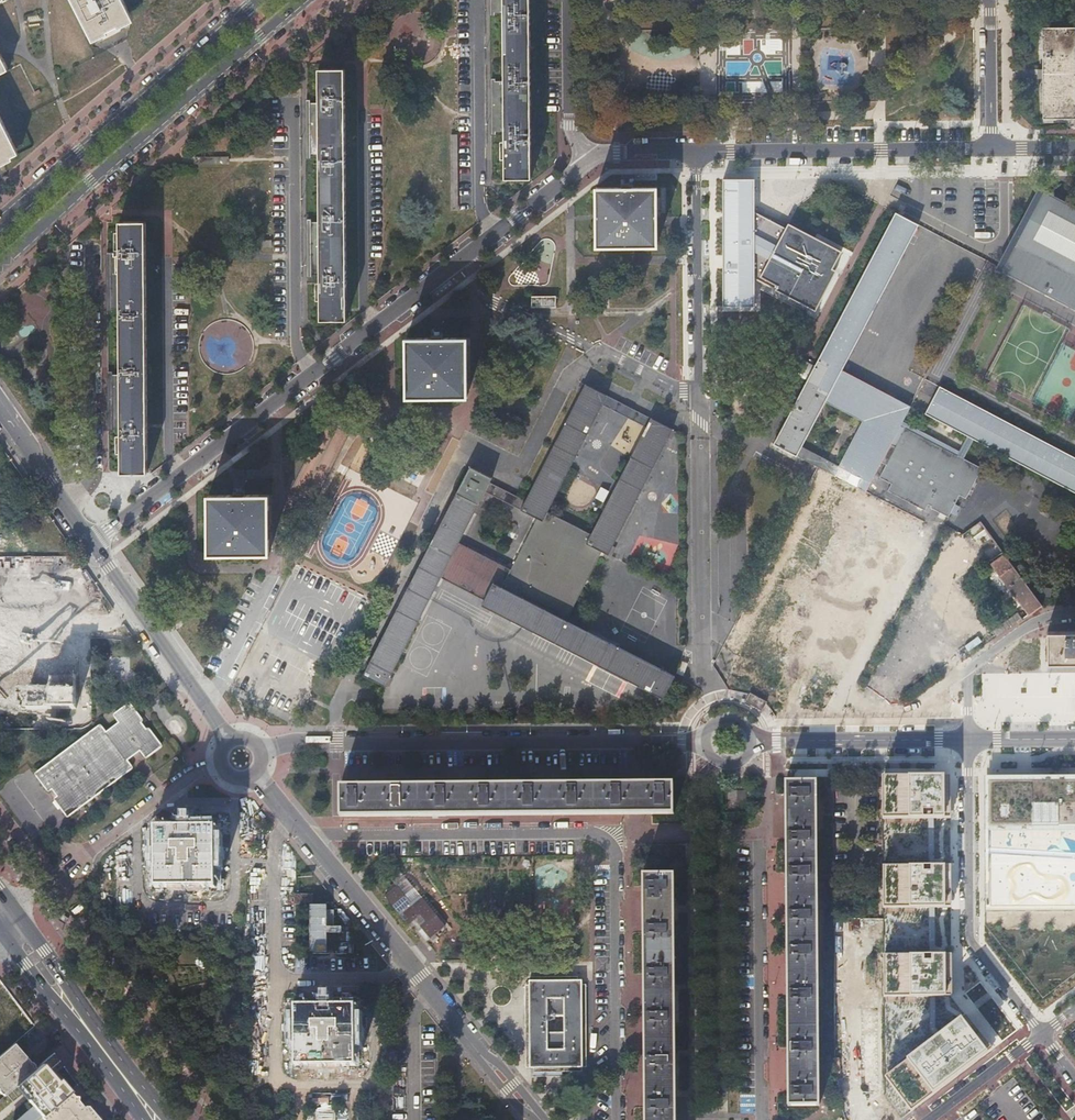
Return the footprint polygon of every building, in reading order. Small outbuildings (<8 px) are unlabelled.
[(89,36),(129,15),(121,0),(71,0),(89,36)] [(500,116),(504,116),(504,139),(502,139),(502,157),(505,157),(505,179),(531,179),(530,86),(530,0),(503,0),(504,88),(495,88),(495,91),(494,91),(494,103),(496,103),(496,109),(500,109),(500,116)] [(1042,25),(1042,118),(1074,119),(1074,25),(1042,25)] [(344,71),(319,70),(319,95),(310,95),(310,105),(319,104),(319,156),(311,156),(311,165),(318,165),(319,229),(311,229),(308,237),(311,253),(315,253),(315,258),(319,258),(319,282),(316,282),(316,299),(319,299),(319,322),(346,321),(344,71)] [(11,154),(8,148),(14,145),(0,117),(0,160),(11,154)] [(0,160),(0,163),(13,157),(11,154),(0,160)] [(762,277),(786,229),(753,213),(753,172),(723,173),(723,300),(753,300),(754,272),(762,277)] [(656,188),(596,188),(596,246),(656,246),(656,188)] [(1043,191),(1000,268),(1074,308),(1074,208),(1043,191)] [(917,225),(894,213),(816,363),(773,443),(796,455),(801,446),(825,399),(841,369),(917,225)] [(144,221),(119,222),(119,232),(115,232),(116,248),(111,248),(111,258),(116,258),(119,258),(119,274),(119,307),(110,307),(110,317),(119,317),(120,379),(106,380),(106,391),(110,391),(111,401),(111,404),(116,403),(116,410),(120,410),(120,433),(121,452),(121,473),(146,472),(144,221)] [(786,229),(762,277),(813,304),(839,251),(788,224),(786,229)] [(579,281),(582,272),(574,269),(571,279),(579,281)] [(555,308),(555,297),(531,298),(531,309),(555,308)] [(466,397),(465,340),(406,340),(407,398),(466,397)] [(841,369),(825,399),(864,420),(880,390),(841,369)] [(651,417),(645,428),(590,533),(548,512),(602,406),(607,396),(585,384),(567,419),(526,500),(521,510),(528,514),(514,542),(502,565),(458,543),(485,491),(490,482),(492,478),(470,467),(364,674),(385,686),(441,577),(484,600),(482,605),(662,697),(673,675),(566,619),(601,550),(609,554),(673,428),(651,417)] [(1069,455),(967,401),(939,386),(925,413),(954,429),(967,436),(972,438),(1074,493),(1074,458),(1069,455)] [(880,390),(864,420),(839,466),(834,475),(765,607),(740,653),(763,666),(776,644),(794,607),(857,487),(865,491),(880,461),(901,421),(910,406),(880,390)] [(602,406),(645,428),(651,417),(607,396),(602,406)] [(959,451),(901,421),(880,461),(887,465),(882,476),(894,483),(890,488),(925,509),(929,501),(948,513),(958,495),(964,498),(980,468),(961,458),(956,455),(959,451)] [(959,451),(956,455),(961,458),(972,438),(967,436),(959,451)] [(839,466),(801,446),(796,455),(834,475),(839,466)] [(526,500),(490,482),(485,491),(521,510),(526,500)] [(209,496),(209,553),(269,553),(269,496),(209,496)] [(1002,551),(989,560),(1028,614),(1041,604),(1002,551)] [(1016,612),(993,629),(998,635),(1016,621),(1017,622),(1022,619),(1016,612)] [(1048,632),(1048,661),(1074,661),(1074,632),(1048,632)] [(977,636),(965,645),(969,651),(981,642),(977,636)] [(1038,642),(1021,642),(1021,662),(1037,662),(1038,642)] [(18,648),(17,707),(75,709),(77,650),(18,648)] [(750,692),(745,701),(762,709),(767,700),(750,692)] [(101,723),(36,772),(49,790),(57,785),(62,792),(56,798),(69,816),(134,767),(127,757),(138,748),(147,758),(163,746),(150,728),(148,729),(143,723),(145,721),(130,702),(114,714),(121,724),(109,733),(101,723)] [(988,781),(988,815),(989,868),(989,907),(1074,907),(1074,781),(988,781)] [(785,782),(786,1104),(817,1104),(817,782),(785,782)] [(637,784),(339,786),(339,816),(672,814),(672,783),(637,784)] [(217,829),(158,827),(156,886),(215,888),(217,829)] [(444,926),(398,870),(389,877),(396,886),(384,896),(408,925),(411,923),(426,941),(444,926)] [(643,1119),(675,1119),(673,875),(642,875),(643,1119)] [(313,894),(294,894),(293,905),(312,905),(313,894)] [(988,939),(1001,939),(1000,925),(988,926),(988,939)] [(560,1069),(581,1069),(582,982),(529,982),(529,1069),(531,1069),(531,1077),(560,1077),(560,1069)] [(1,985),(0,986),(0,1009),(11,998),(1,985)] [(0,1009),(0,1015),(4,1019),(0,1022),(6,1029),(7,1028),(18,1040),(33,1027),(11,998),(0,1009)] [(294,1066),(355,1067),(355,1007),(295,1006),(294,1066)] [(3,1097),(24,1079),(25,1078),(29,1075),(21,1065),(18,1061),(23,1057),(13,1044),(0,1056),(0,1093),(3,1097)] [(26,1061),(23,1057),(18,1061),(21,1065),(26,1061)] [(55,1076),(43,1062),(29,1075),(25,1078),(36,1091),(55,1076)] [(68,1093),(46,1112),(54,1119),(86,1119),(92,1115),(89,1111),(83,1110),(68,1093)] [(31,1096),(10,1114),(15,1119),(21,1119),(39,1104),(31,1096)] [(39,1104),(21,1119),(36,1119),(46,1112),(39,1104)]
